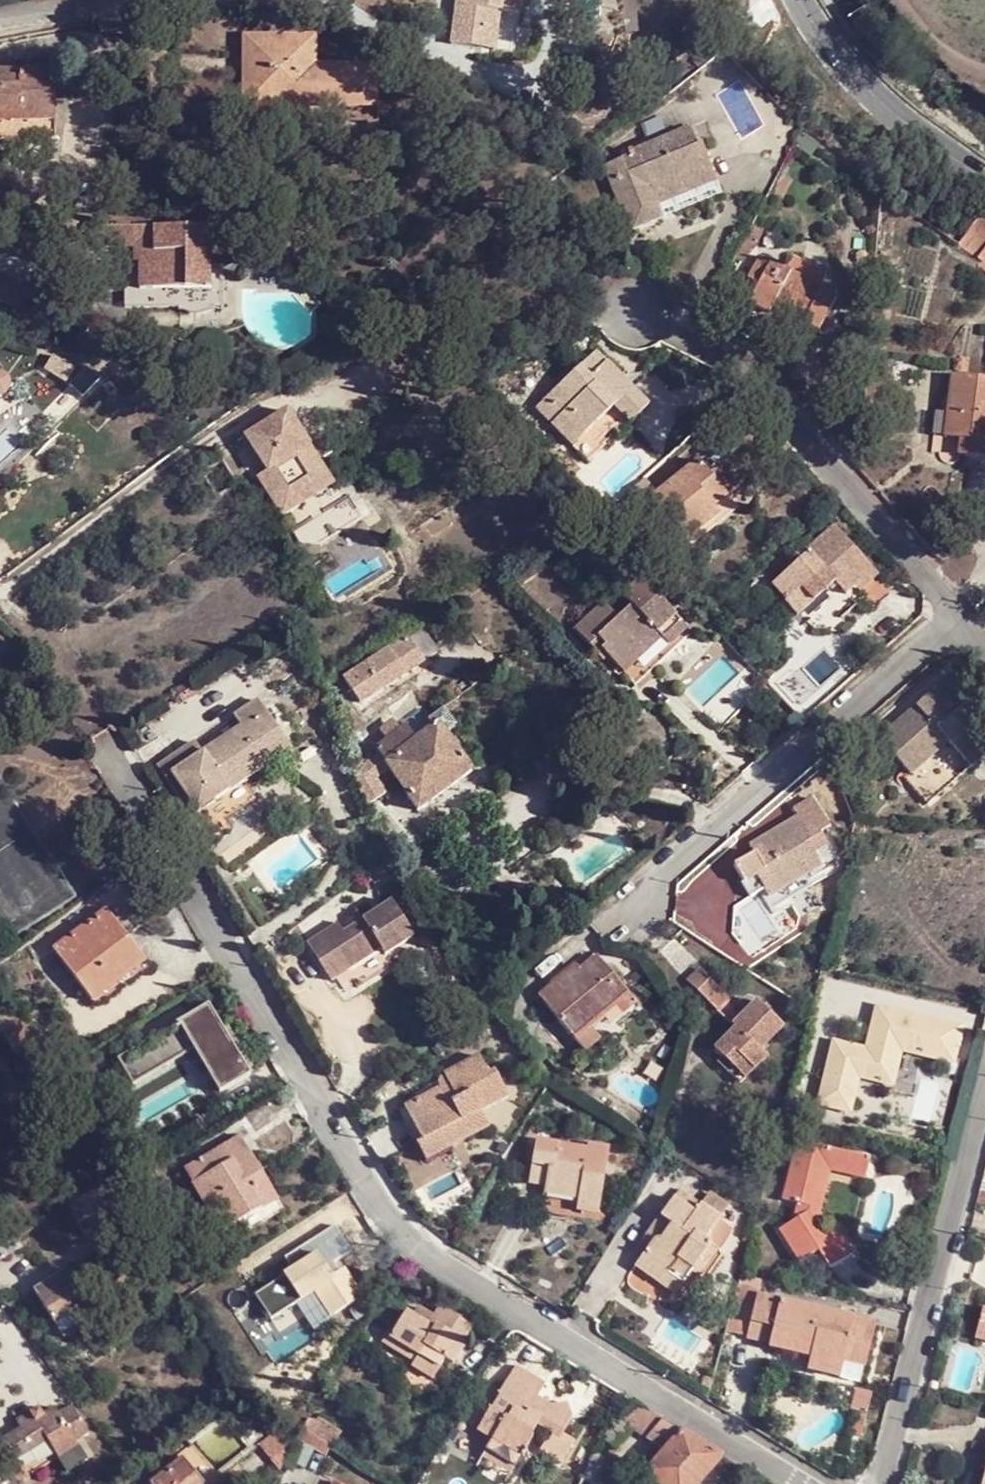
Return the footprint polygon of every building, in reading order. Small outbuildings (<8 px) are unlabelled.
[(488,56),(494,17),(506,19),(524,22),(528,0),(478,0),(476,15),(462,12),(456,50),(488,56)] [(462,12),(476,15),(478,0),(464,0),(462,12)] [(494,17),(488,56),(500,58),(506,19),(494,17)] [(249,42),(249,104),(371,103),(372,71),(312,71),(311,41),(249,42)] [(0,68),(0,80),(20,80),(22,70),(0,68)] [(4,118),(9,117),(56,121),(58,72),(22,70),(20,80),(0,80),(0,118),(4,118)] [(627,159),(615,163),(620,178),(606,184),(616,211),(620,210),(628,233),(657,223),(654,213),(655,211),(712,188),(699,149),(694,151),(687,134),(626,155),(627,159)] [(620,178),(615,163),(601,170),(606,184),(620,178)] [(984,260),(984,224),(973,222),(958,249),(978,264),(979,268),(984,273),(984,261),(984,260)] [(140,248),(140,288),(177,288),(210,288),(209,228),(99,229),(99,247),(140,248)] [(804,327),(806,326),(824,292),(762,257),(749,280),(759,286),(749,303),(769,315),(772,308),(804,327)] [(177,288),(140,288),(125,288),(125,305),(178,307),(177,288)] [(824,292),(806,326),(819,333),(838,300),(824,292)] [(598,353),(582,369),(591,378),(607,363),(598,353)] [(591,378),(582,369),(536,411),(586,466),(606,449),(602,443),(614,433),(617,437),(648,409),(607,363),(591,378)] [(7,392),(10,389),(11,389),(11,387),(12,385),(11,383),(10,381),(9,378),(7,377),(5,377),(1,376),(2,375),(2,374),(3,371),(3,370),(3,368),(1,366),(0,365),(0,364),(0,396),(7,392)] [(954,376),(945,437),(961,439),(959,456),(984,460),(984,381),(954,376)] [(639,426),(663,450),(700,414),(676,390),(639,426)] [(13,403),(7,392),(0,396),(0,411),(13,403)] [(287,412),(246,438),(267,473),(257,479),(273,502),(288,492),(293,501),(313,488),(318,495),(333,485),(287,412)] [(657,497),(654,500),(685,541),(687,541),(718,515),(714,509),(727,498),(698,463),(657,497)] [(644,482),(623,501),(636,516),(654,500),(657,497),(644,482)] [(288,492),(273,502),(283,517),(318,495),(313,488),(293,501),(288,492)] [(718,515),(687,541),(694,549),(737,510),(728,498),(727,498),(714,509),(718,515)] [(401,529),(393,535),(398,542),(407,537),(401,529)] [(800,621),(830,594),(825,587),(832,582),(837,588),(848,601),(858,593),(876,576),(835,532),(809,554),(811,558),(777,587),(792,605),(788,608),(800,621)] [(626,600),(645,582),(630,565),(610,583),(626,600)] [(876,576),(858,593),(863,599),(882,582),(876,576)] [(690,630),(645,582),(626,600),(633,608),(621,619),(608,604),(578,632),(600,656),(605,652),(612,661),(621,671),(661,636),(666,643),(671,647),(690,630)] [(825,587),(830,594),(837,588),(832,582),(825,587)] [(409,636),(389,649),(405,673),(425,659),(409,636)] [(661,636),(621,671),(629,678),(666,643),(661,636)] [(405,673),(389,649),(344,678),(361,703),(405,673)] [(605,652),(600,656),(608,665),(612,661),(605,652)] [(473,665),(461,674),(471,689),(484,680),(473,665)] [(911,777),(949,744),(969,768),(984,754),(984,741),(961,711),(973,700),(951,674),(878,739),(911,777)] [(451,685),(445,689),(452,700),(459,696),(451,685)] [(178,774),(167,782),(193,821),(217,806),(215,804),(291,750),(258,702),(234,718),(242,729),(203,756),(197,746),(171,763),(178,774)] [(385,766),(389,770),(421,812),(474,772),(438,725),(417,741),(388,764),(385,766)] [(388,764),(417,741),(405,726),(376,748),(380,755),(388,764)] [(949,744),(911,777),(907,780),(929,805),(969,768),(949,744)] [(380,755),(352,773),(366,807),(385,795),(376,780),(389,770),(385,766),(388,764),(380,755)] [(159,772),(167,782),(178,774),(171,763),(159,772)] [(759,856),(756,850),(734,864),(747,884),(743,886),(753,901),(766,893),(769,897),(822,866),(811,848),(817,843),(801,816),(761,842),(767,852),(759,856)] [(754,846),(756,850),(759,856),(767,852),(761,842),(754,846)] [(122,898),(107,910),(128,936),(141,926),(122,898)] [(390,901),(374,911),(381,920),(396,910),(390,901)] [(128,936),(107,910),(54,949),(92,1001),(145,961),(128,936)] [(342,932),(337,923),(311,940),(329,967),(340,960),(347,970),(380,948),(384,955),(413,936),(396,910),(381,920),(374,911),(342,932)] [(311,940),(306,944),(331,981),(347,970),(340,960),(329,967),(311,940)] [(558,989),(554,984),(539,996),(574,1038),(631,993),(618,978),(615,980),(595,958),(581,969),(558,989)] [(156,977),(145,961),(92,1001),(103,1015),(156,977)] [(552,981),(554,984),(558,989),(581,969),(576,963),(552,981)] [(723,993),(699,969),(687,981),(710,1005),(723,993)] [(713,1052),(720,1060),(732,1073),(743,1062),(753,1074),(767,1060),(763,1055),(784,1032),(755,1002),(731,1026),(734,1029),(713,1052)] [(954,1065),(964,1022),(873,1002),(864,1044),(829,1037),(814,1105),(850,1113),(857,1079),(893,1087),(901,1053),(954,1065)] [(213,1092),(246,1077),(213,1003),(180,1018),(213,1092)] [(13,1006),(0,1014),(0,1030),(5,1038),(28,1023),(13,1006)] [(30,1034),(10,1042),(16,1055),(36,1047),(30,1034)] [(439,1088),(408,1105),(425,1140),(421,1143),(429,1160),(493,1128),(487,1113),(513,1097),(499,1069),(493,1072),(483,1053),(450,1071),(444,1076),(440,1082),(439,1088)] [(732,1073),(720,1060),(716,1065),(739,1088),(743,1084),(732,1073)] [(732,1073),(743,1084),(753,1074),(743,1062),(732,1073)] [(277,1201),(240,1136),(183,1168),(220,1233),(277,1201)] [(533,1181),(549,1183),(582,1188),(581,1199),(580,1210),(602,1213),(613,1146),(592,1142),(591,1146),(539,1139),(533,1181)] [(822,1231),(818,1221),(809,1208),(818,1172),(830,1175),(840,1177),(847,1152),(797,1141),(782,1200),(796,1204),(792,1222),(778,1231),(797,1263),(819,1252),(827,1267),(853,1251),(837,1223),(822,1231)] [(847,1152),(840,1177),(863,1181),(869,1158),(847,1152)] [(809,1208),(818,1221),(818,1220),(830,1175),(818,1172),(809,1208)] [(582,1188),(549,1183),(547,1193),(581,1199),(582,1188)] [(680,1187),(653,1226),(665,1234),(658,1244),(653,1241),(648,1247),(632,1271),(660,1290),(667,1279),(680,1291),(691,1276),(711,1247),(705,1243),(718,1223),(723,1217),(720,1215),(704,1204),(680,1187)] [(704,1204),(720,1215),(728,1203),(712,1193),(704,1204)] [(718,1223),(705,1243),(711,1247),(719,1253),(733,1233),(718,1223)] [(328,1317),(362,1298),(340,1259),(351,1253),(335,1225),(282,1254),(291,1269),(252,1290),(268,1317),(314,1292),(328,1317)] [(665,1234),(653,1226),(641,1243),(648,1247),(653,1241),(658,1244),(665,1234)] [(711,1247),(691,1276),(700,1281),(719,1253),(711,1247)] [(99,1319),(70,1271),(35,1291),(64,1339),(99,1319)] [(667,1279),(660,1290),(674,1300),(680,1291),(667,1279)] [(747,1339),(759,1296),(760,1292),(738,1286),(726,1333),(747,1339)] [(759,1296),(747,1341),(770,1347),(769,1351),(810,1361),(806,1374),(842,1383),(858,1321),(759,1296)] [(392,1331),(387,1338),(404,1347),(401,1353),(417,1363),(414,1367),(434,1380),(446,1363),(454,1367),(468,1346),(462,1343),(471,1328),(441,1308),(433,1319),(429,1327),(412,1317),(407,1313),(394,1332),(392,1331)] [(417,1309),(412,1317),(429,1327),(433,1319),(417,1309)] [(974,1333),(984,1336),(984,1310),(981,1309),(974,1333)] [(858,1321),(847,1366),(867,1371),(879,1326),(858,1321)] [(974,1333),(973,1340),(984,1342),(984,1336),(974,1333)] [(404,1347),(387,1338),(383,1344),(399,1356),(401,1353),(404,1347)] [(570,1433),(578,1420),(574,1402),(557,1406),(552,1413),(537,1405),(542,1398),(549,1385),(519,1367),(503,1394),(505,1395),(495,1410),(493,1408),(481,1429),(496,1438),(490,1447),(520,1466),(539,1434),(537,1433),(543,1423),(556,1431),(546,1448),(567,1462),(581,1440),(570,1433)] [(874,1398),(859,1395),(854,1416),(860,1417),(857,1430),(865,1432),(874,1398)] [(557,1406),(542,1398),(537,1405),(552,1413),(557,1406)] [(641,1408),(632,1403),(616,1420),(626,1425),(641,1408)] [(90,1433),(73,1407),(61,1414),(56,1408),(44,1416),(40,1408),(17,1423),(23,1431),(5,1442),(17,1461),(48,1442),(68,1472),(89,1460),(78,1441),(90,1433)] [(626,1425),(629,1427),(647,1438),(661,1421),(641,1408),(626,1425)] [(664,1449),(679,1432),(661,1421),(647,1438),(664,1449)] [(294,1445),(282,1428),(259,1446),(272,1462),(294,1445)] [(332,1450),(303,1430),(296,1443),(326,1461),(332,1450)] [(698,1443),(680,1431),(679,1432),(664,1449),(644,1473),(655,1483),(700,1483),(722,1459),(723,1458),(698,1443)] [(520,1466),(490,1447),(486,1455),(515,1473),(520,1466)] [(194,1448),(151,1483),(225,1483),(219,1478),(194,1448)] [(578,1483),(598,1483),(609,1461),(593,1454),(578,1483)]
